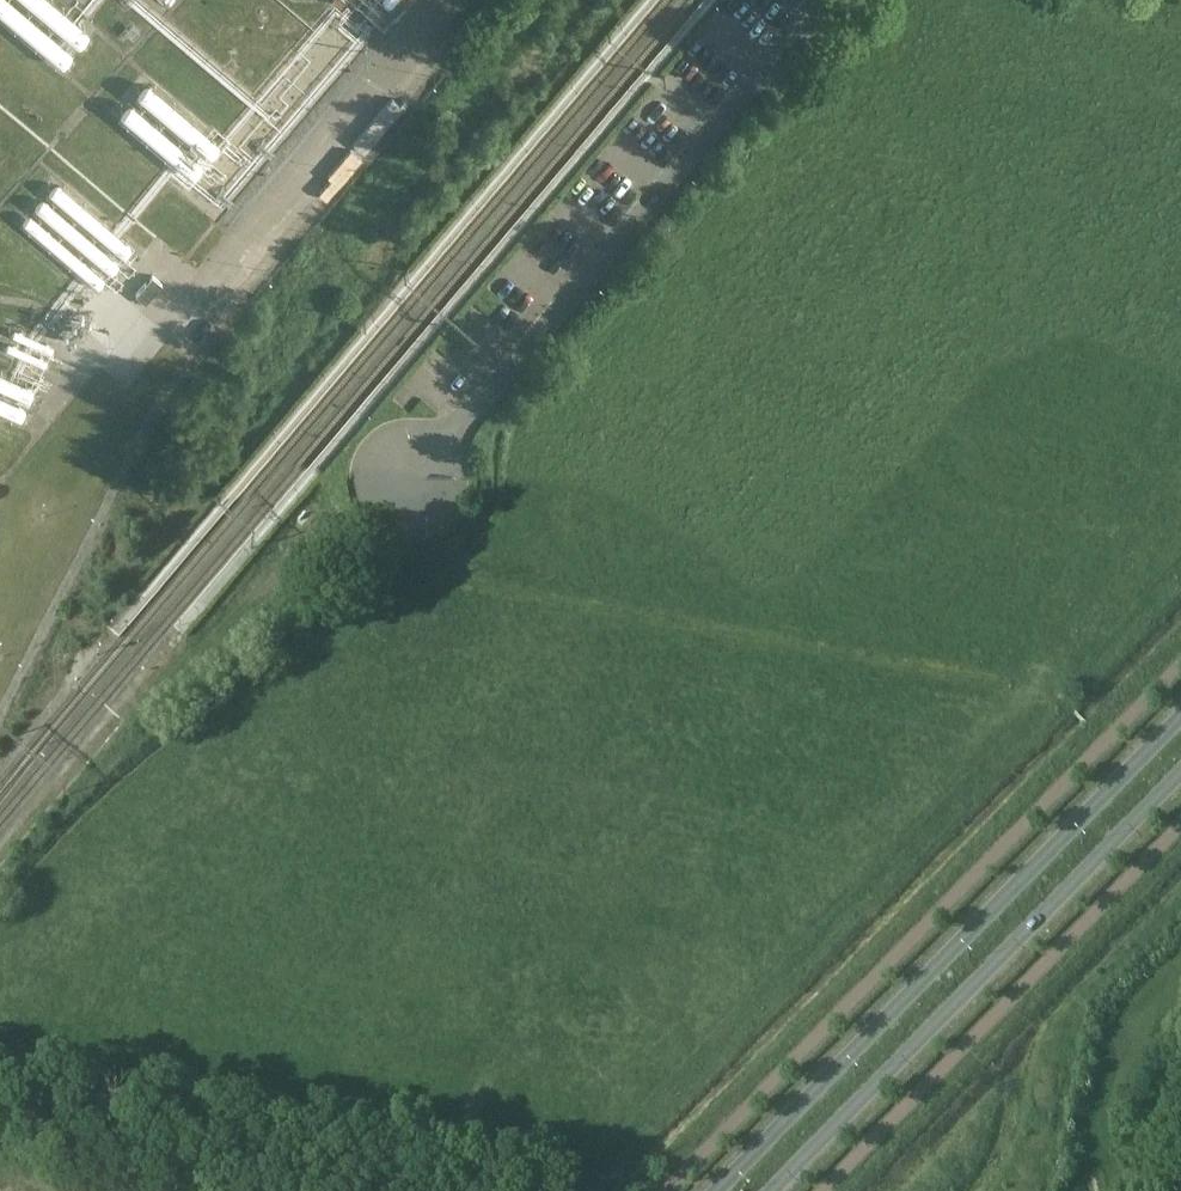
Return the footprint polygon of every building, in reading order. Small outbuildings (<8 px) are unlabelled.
[(121,94),(106,112),(188,178),(216,143),(135,77),(121,94)] [(650,153),(660,164),(675,151),(665,140),(650,153)] [(46,183),(37,195),(38,196),(27,211),(24,209),(14,223),(99,284),(129,243),(46,183)] [(152,276),(136,295),(145,303),(162,285),(152,276)]
